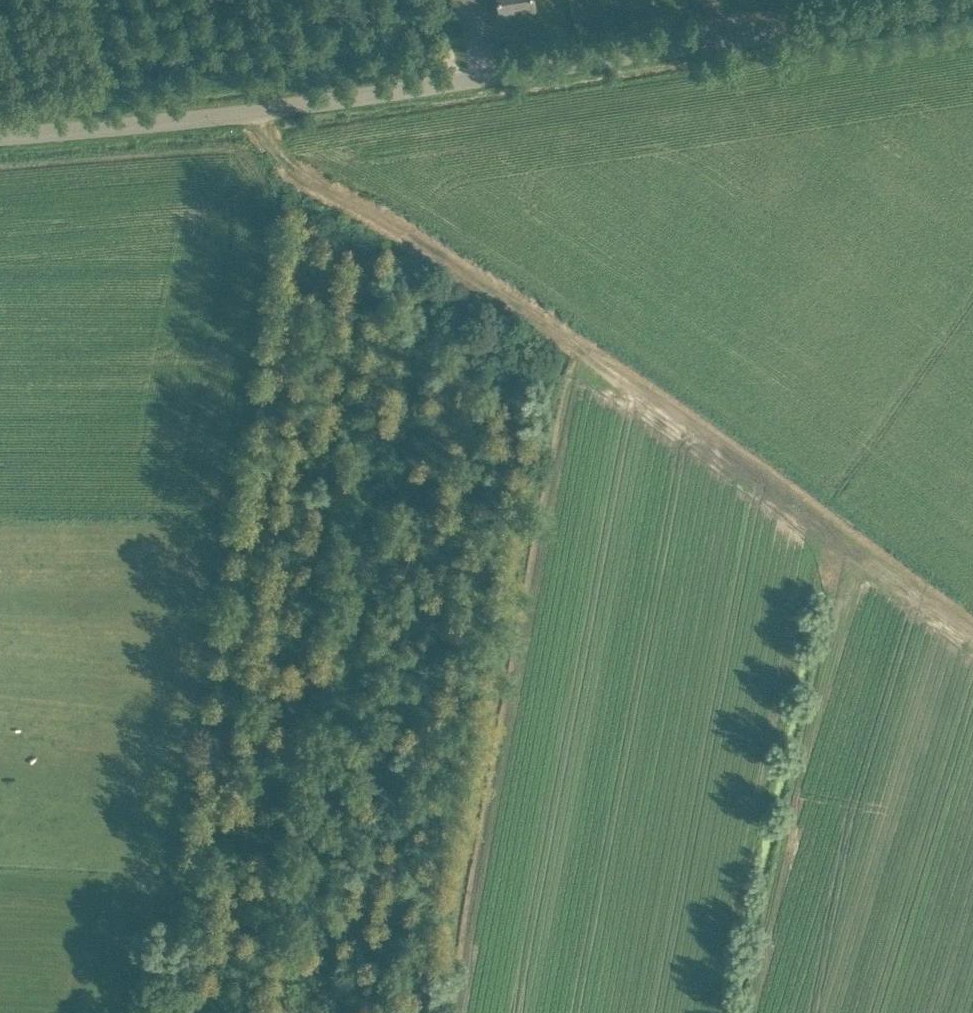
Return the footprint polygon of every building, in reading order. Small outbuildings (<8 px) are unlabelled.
[(502,13),(536,8),(535,0),(500,0),(502,13)]
